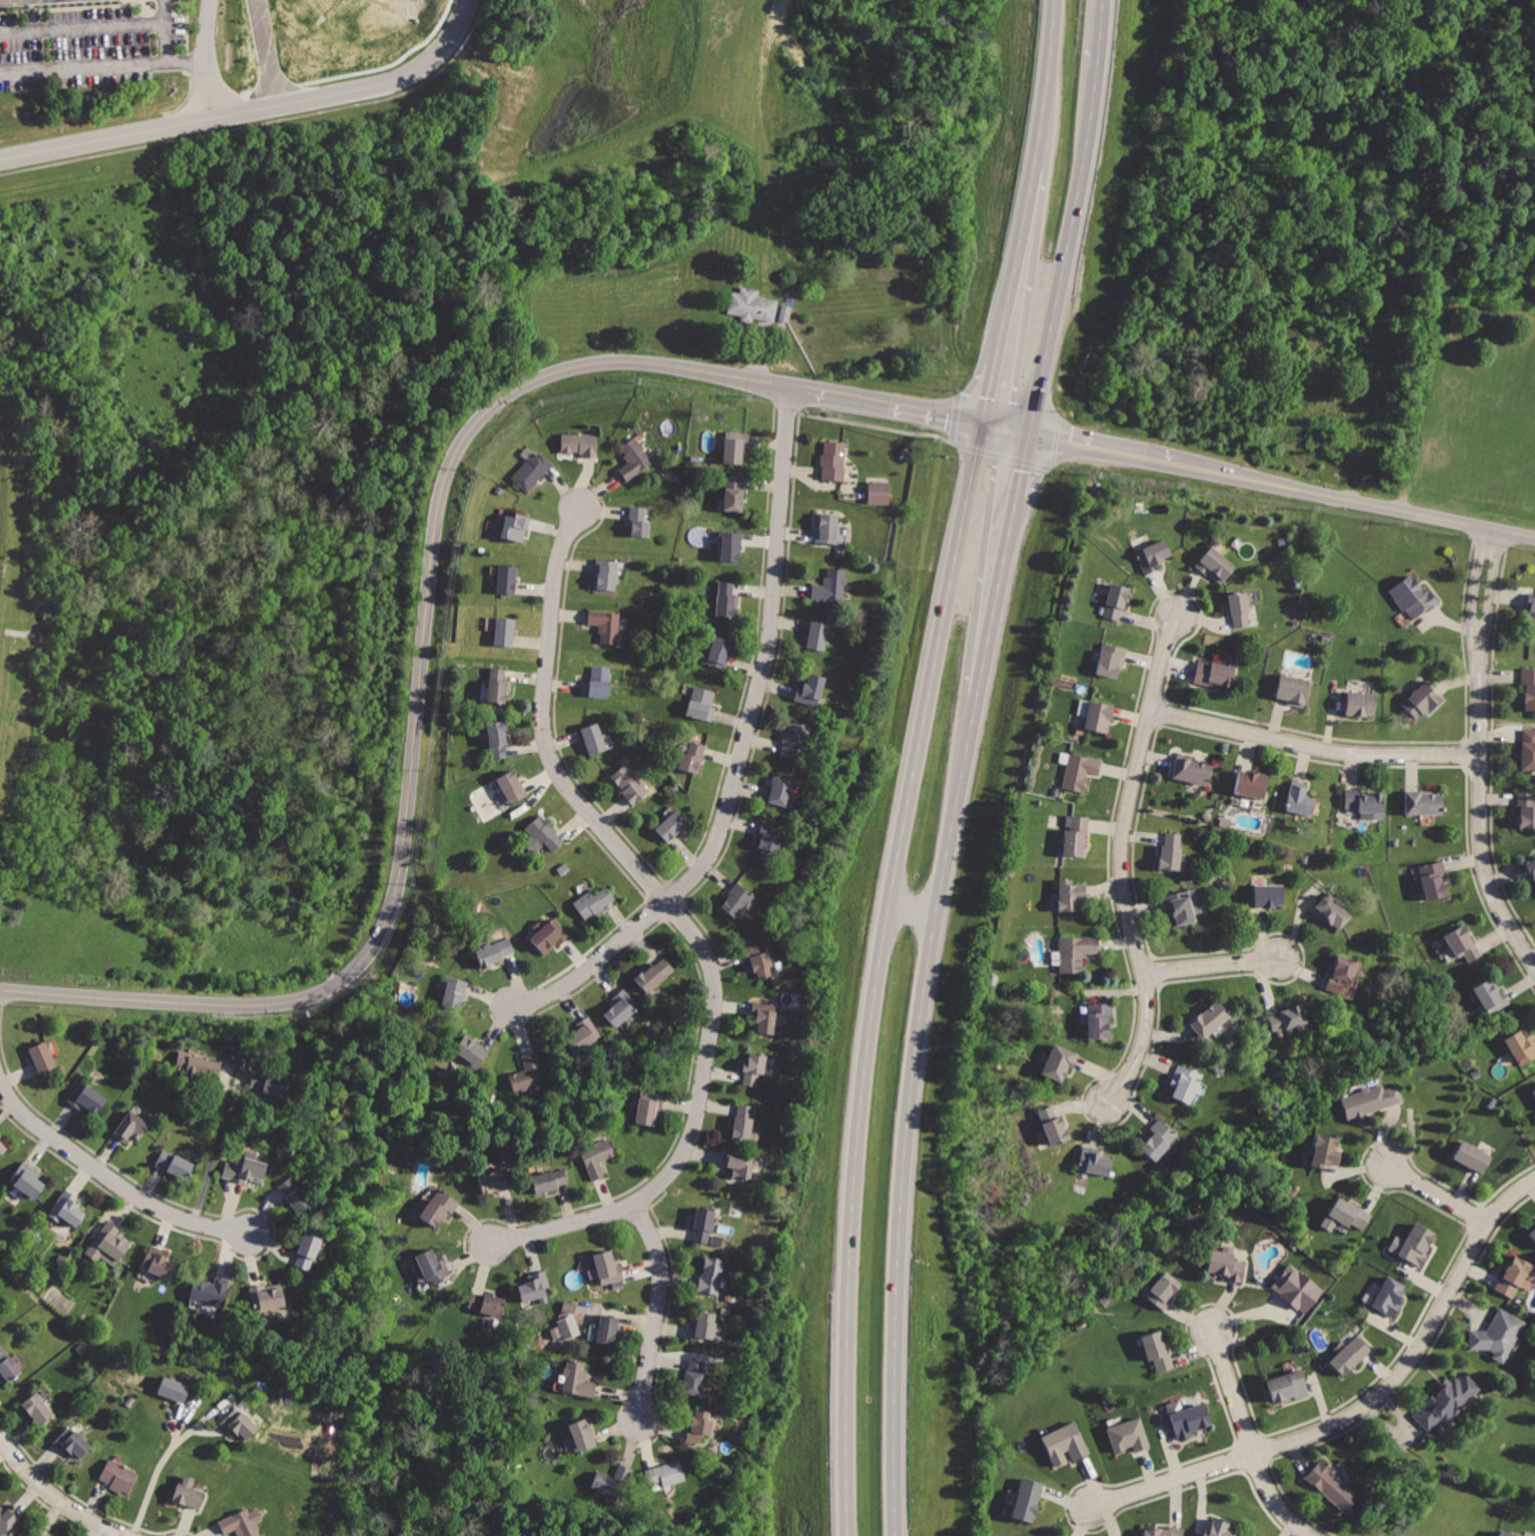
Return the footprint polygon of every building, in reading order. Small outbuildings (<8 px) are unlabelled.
[(777,299),(758,296),(759,289),(740,286),(739,292),(730,291),(727,313),(741,315),(740,318),(774,323),(777,299)] [(726,431),(725,465),(742,466),(742,449),(748,450),(749,432),(726,431)] [(563,433),(563,451),(583,451),(583,460),(597,460),(597,433),(563,433)] [(637,436),(620,448),(628,460),(617,468),(626,482),(655,462),(637,436)] [(824,440),(823,480),(846,481),(847,441),(824,440)] [(510,478),(528,493),(553,463),(542,455),(538,459),(531,453),(510,478)] [(724,474),(721,510),(741,512),(744,475),(724,474)] [(869,481),(869,503),(892,503),(892,481),(869,481)] [(630,505),(630,537),(650,538),(650,519),(646,519),(646,506),(630,505)] [(504,512),(499,539),(525,544),(530,517),(504,512)] [(816,512),(814,543),(839,544),(840,514),(816,512)] [(720,530),(718,561),(736,562),(736,555),(742,555),(744,531),(720,530)] [(1133,549),(1145,576),(1160,570),(1157,564),(1173,557),(1163,536),(1133,549)] [(1213,542),(1193,565),(1206,577),(1210,572),(1222,583),(1238,565),(1213,542)] [(595,557),(591,588),(613,591),(617,560),(595,557)] [(499,561),(495,594),(515,596),(518,563),(499,561)] [(826,568),(825,583),(808,582),(807,599),(844,601),(846,569),(826,568)] [(1410,573),(1388,591),(1412,621),(1440,599),(1428,583),(1422,588),(1410,573)] [(718,578),(714,617),(736,619),(738,597),(734,597),(736,580),(718,578)] [(1110,580),(1101,617),(1121,622),(1130,585),(1110,580)] [(1221,589),(1224,616),(1234,615),(1236,632),(1256,630),(1250,586),(1221,589)] [(1527,611),(1533,612),(1531,625),(1534,625),(1534,590),(1530,589),(1527,611)] [(589,607),(588,625),(602,626),(601,644),(621,645),(623,609),(589,607)] [(812,616),(805,648),(825,653),(832,620),(812,616)] [(497,617),(493,647),(511,649),(515,619),(497,617)] [(714,632),(704,664),(724,670),(735,639),(714,632)] [(1104,640),(1095,674),(1115,679),(1117,667),(1122,668),(1128,647),(1104,640)] [(1198,658),(1194,682),(1231,688),(1235,664),(1198,658)] [(593,665),(592,679),(582,678),(581,695),(609,697),(611,667),(593,665)] [(489,667),(486,702),(505,704),(509,668),(489,667)] [(1519,698),(1525,698),(1525,713),(1534,713),(1534,667),(1520,667),(1519,698)] [(806,670),(803,683),(797,681),(792,700),(816,706),(825,675),(806,670)] [(1279,671),(1274,696),(1290,700),(1289,705),(1305,708),(1311,678),(1279,671)] [(1429,679),(1400,703),(1415,721),(1444,697),(1429,679)] [(695,683),(686,713),(710,721),(715,706),(710,704),(715,690),(695,683)] [(1346,688),(1344,713),(1373,716),(1375,691),(1346,688)] [(1091,696),(1084,728),(1108,734),(1115,702),(1091,696)] [(1087,700),(1079,699),(1077,714),(1085,715),(1087,700)] [(485,722),(492,760),(510,757),(503,719),(485,722)] [(789,720),(780,757),(796,761),(799,748),(805,749),(811,725),(789,720)] [(582,727),(592,757),(609,751),(599,721),(582,727)] [(1520,771),(1534,771),(1534,727),(1521,727),(1520,771)] [(690,741),(687,754),(680,752),(677,767),(699,773),(705,745),(690,741)] [(1070,750),(1061,789),(1085,794),(1089,773),(1099,776),(1103,757),(1070,750)] [(1176,754),(1172,778),(1210,786),(1215,762),(1176,754)] [(626,764),(610,779),(633,805),(649,791),(626,764)] [(494,777),(503,792),(497,796),(505,810),(530,796),(513,766),(494,777)] [(1240,767),(1234,791),(1263,799),(1269,775),(1240,767)] [(776,770),(767,803),(786,807),(795,775),(776,770)] [(1292,780),(1286,811),(1313,817),(1317,797),(1307,795),(1309,783),(1292,780)] [(1343,785),(1344,808),(1359,807),(1360,819),(1385,818),(1384,791),(1360,793),(1360,785),(1343,785)] [(1405,788),(1405,813),(1443,813),(1443,789),(1405,788)] [(1518,829),(1534,829),(1534,804),(1534,792),(1517,792),(1518,829)] [(675,807),(654,829),(669,844),(690,822),(675,807)] [(542,811),(522,828),(539,846),(543,843),(553,853),(568,840),(542,811)] [(1071,814),(1070,828),(1062,828),(1060,855),(1085,857),(1089,816),(1071,814)] [(761,819),(756,834),(762,836),(756,857),(775,863),(782,838),(775,835),(778,825),(761,819)] [(1164,830),(1159,869),(1178,871),(1183,832),(1164,830)] [(1534,878),(1534,856),(1527,860),(1534,878)] [(1418,865),(1428,901),(1446,896),(1441,877),(1447,875),(1443,858),(1418,865)] [(1058,878),(1059,912),(1081,911),(1081,904),(1085,904),(1085,877),(1058,878)] [(736,881),(718,906),(736,919),(754,895),(736,881)] [(1255,881),(1255,908),(1284,908),(1284,881),(1255,881)] [(1162,894),(1166,910),(1172,908),(1177,925),(1195,920),(1193,913),(1202,911),(1196,885),(1162,894)] [(574,901),(585,919),(616,899),(608,887),(599,893),(595,887),(574,901)] [(1328,891),(1308,913),(1320,923),(1322,917),(1338,931),(1354,914),(1328,891)] [(529,935),(543,954),(570,933),(556,915),(529,935)] [(1463,923),(1444,935),(1458,957),(1463,953),(1471,965),(1485,955),(1463,923)] [(475,946),(483,968),(503,961),(501,956),(516,951),(510,934),(475,946)] [(1060,936),(1060,972),(1082,972),(1082,954),(1099,954),(1099,935),(1060,936)] [(742,945),(747,963),(754,961),(760,980),(776,975),(765,938),(742,945)] [(1336,952),(1325,989),(1350,996),(1362,960),(1336,952)] [(662,953),(634,979),(647,993),(675,968),(662,953)] [(446,974),(439,1003),(461,1008),(468,979),(446,974)] [(1490,976),(1471,988),(1490,1016),(1515,999),(1506,987),(1500,991),(1490,976)] [(602,1010),(615,1026),(641,1005),(624,985),(612,995),(616,999),(602,1010)] [(1188,1020),(1202,1038),(1232,1014),(1218,996),(1188,1020)] [(752,998),(750,1017),(757,1018),(756,1032),(774,1034),(777,1001),(752,998)] [(1267,1015),(1273,1034),(1308,1023),(1301,999),(1280,1005),(1281,1010),(1267,1015)] [(1087,1001),(1087,1039),(1109,1038),(1109,1017),(1114,1017),(1114,1000),(1087,1001)] [(565,1035),(573,1051),(602,1036),(590,1012),(574,1020),(579,1028),(565,1035)] [(1519,1065),(1534,1056),(1534,1033),(1529,1037),(1523,1026),(1503,1038),(1519,1065)] [(462,1034),(451,1053),(477,1069),(489,1050),(462,1034)] [(28,1044),(39,1075),(56,1067),(46,1038),(28,1044)] [(1054,1041),(1039,1074),(1058,1083),(1066,1065),(1073,1070),(1081,1053),(1054,1041)] [(180,1048),(175,1070),(204,1077),(204,1073),(219,1076),(224,1058),(180,1048)] [(510,1074),(516,1094),(547,1084),(536,1049),(521,1054),(526,1069),(510,1074)] [(747,1051),(741,1087),(760,1090),(766,1054),(747,1051)] [(1178,1060),(1168,1083),(1175,1085),(1170,1096),(1190,1104),(1204,1071),(1178,1060)] [(252,1068),(248,1090),(283,1098),(288,1076),(252,1068)] [(80,1081),(66,1102),(82,1112),(83,1108),(97,1117),(109,1100),(80,1081)] [(1339,1096),(1348,1124),(1408,1105),(1401,1083),(1384,1089),(1382,1082),(1339,1096)] [(640,1091),(635,1124),(651,1127),(653,1113),(661,1114),(664,1095),(640,1091)] [(1038,1111),(1052,1149),(1071,1139),(1057,1100),(1038,1111)] [(736,1103),(730,1139),(757,1143),(759,1133),(753,1132),(756,1106),(736,1103)] [(128,1109),(111,1134),(125,1143),(130,1136),(139,1142),(150,1123),(128,1109)] [(1161,1114),(1147,1129),(1152,1132),(1137,1149),(1154,1165),(1183,1134),(1161,1114)] [(1316,1131),(1310,1169),(1321,1171),(1321,1165),(1340,1168),(1343,1149),(1339,1148),(1341,1136),(1316,1131)] [(579,1151),(592,1183),(609,1176),(603,1162),(615,1157),(608,1139),(579,1151)] [(1464,1139),(1453,1160),(1483,1176),(1494,1155),(1464,1139)] [(8,1150),(0,1142),(0,1159),(8,1150)] [(1083,1142),(1077,1173),(1109,1179),(1113,1160),(1098,1154),(1099,1145),(1083,1142)] [(165,1147),(156,1166),(187,1181),(196,1163),(165,1147)] [(728,1150),(726,1169),(731,1169),(729,1180),(750,1183),(755,1154),(728,1150)] [(227,1159),(222,1179),(246,1185),(247,1180),(262,1183),(267,1163),(236,1155),(235,1161),(227,1159)] [(528,1172),(535,1196),(556,1190),(554,1185),(569,1181),(564,1162),(528,1172)] [(477,1175),(483,1196),(511,1189),(505,1167),(477,1175)] [(21,1168),(9,1186),(35,1202),(46,1185),(21,1168)] [(293,1176),(277,1189),(298,1214),(314,1201),(293,1176)] [(438,1186),(419,1217),(436,1228),(444,1215),(448,1216),(459,1200),(438,1186)] [(65,1190),(47,1215),(58,1224),(61,1219),(76,1229),(86,1216),(75,1208),(80,1201),(65,1190)] [(1341,1196),(1329,1217),(1350,1229),(1353,1223),(1366,1231),(1375,1214),(1341,1196)] [(698,1207),(691,1242),(710,1246),(717,1211),(698,1207)] [(106,1220),(83,1256),(97,1265),(100,1259),(114,1268),(130,1245),(114,1234),(118,1228),(106,1220)] [(1416,1221),(1397,1254),(1423,1268),(1430,1255),(1425,1252),(1436,1232),(1416,1221)] [(1526,1232),(1534,1243),(1534,1225),(1526,1232)] [(304,1233),(291,1269),(309,1275),(322,1240),(304,1233)] [(723,1235),(712,1234),(710,1245),(721,1246),(723,1235)] [(149,1245),(139,1268),(171,1282),(178,1265),(161,1258),(164,1251),(149,1245)] [(433,1248),(415,1258),(430,1285),(452,1273),(444,1259),(439,1260),(433,1248)] [(593,1254),(602,1286),(612,1283),(614,1290),(627,1286),(620,1258),(614,1260),(611,1249),(593,1254)] [(1213,1249),(1209,1272),(1227,1275),(1226,1282),(1245,1285),(1250,1255),(1213,1249)] [(1515,1254),(1495,1289),(1513,1299),(1533,1264),(1515,1254)] [(708,1257),(704,1276),(699,1274),(695,1292),(719,1297),(727,1261),(708,1257)] [(1323,1290),(1289,1263),(1270,1287),(1304,1314),(1323,1290)] [(517,1284),(522,1304),(554,1296),(547,1267),(529,1271),(531,1279),(517,1284)] [(1166,1270),(1143,1298),(1162,1313),(1185,1285),(1166,1270)] [(1388,1276),(1372,1305),(1395,1317),(1403,1303),(1398,1300),(1406,1286),(1388,1276)] [(194,1279),(189,1300),(200,1302),(198,1312),(214,1316),(216,1308),(223,1310),(230,1281),(215,1277),(213,1283),(194,1279)] [(248,1284),(251,1313),(287,1309),(284,1287),(265,1289),(264,1282),(248,1284)] [(472,1290),(468,1310),(502,1318),(507,1299),(472,1290)] [(562,1311),(574,1313),(577,1302),(564,1299),(562,1311)] [(1499,1307),(1487,1330),(1469,1330),(1469,1350),(1478,1348),(1504,1361),(1525,1320),(1499,1307)] [(697,1309),(691,1340),(705,1343),(706,1338),(722,1341),(725,1323),(718,1321),(719,1313),(697,1309)] [(557,1320),(566,1340),(583,1333),(574,1312),(557,1320)] [(600,1312),(595,1343),(615,1346),(620,1315),(600,1312)] [(1140,1335),(1150,1362),(1154,1360),(1158,1371),(1176,1365),(1163,1327),(1140,1335)] [(1358,1333),(1328,1362),(1343,1378),(1373,1349),(1358,1333)] [(0,1345),(0,1373),(8,1383),(24,1370),(3,1343),(0,1345)] [(688,1357),(681,1392),(700,1396),(707,1361),(688,1357)] [(566,1358),(559,1390),(594,1397),(597,1381),(585,1377),(588,1362),(566,1358)] [(1268,1380),(1276,1405),(1309,1394),(1301,1369),(1268,1380)] [(1452,1371),(1410,1416),(1427,1431),(1437,1420),(1445,1427),(1482,1388),(1466,1373),(1460,1379),(1452,1371)] [(164,1374),(156,1395),(185,1406),(193,1385),(164,1374)] [(39,1391),(22,1407),(42,1427),(58,1412),(39,1391)] [(1168,1413),(1177,1439),(1214,1425),(1205,1400),(1168,1413)] [(238,1404),(219,1423),(230,1435),(235,1430),(245,1441),(260,1427),(238,1404)] [(689,1416),(684,1443),(701,1446),(702,1437),(711,1438),(716,1408),(702,1406),(700,1418),(689,1416)] [(1106,1424),(1115,1451),(1135,1445),(1137,1452),(1153,1447),(1142,1413),(1106,1424)] [(565,1422),(577,1454),(598,1446),(586,1414),(565,1422)] [(1042,1437),(1055,1463),(1071,1456),(1073,1461),(1092,1452),(1076,1420),(1042,1437)] [(69,1423),(52,1444),(65,1455),(70,1451),(82,1461),(96,1444),(69,1423)] [(642,1468),(647,1486),(661,1482),(663,1489),(689,1481),(681,1456),(642,1468)] [(109,1458),(101,1480),(113,1485),(111,1491),(130,1498),(141,1471),(109,1458)] [(1323,1458),(1306,1476),(1348,1513),(1359,1497),(1331,1473),(1335,1469),(1323,1458)] [(597,1468),(589,1489),(621,1501),(633,1469),(618,1463),(614,1475),(597,1468)] [(179,1475),(171,1502),(200,1511),(206,1492),(193,1488),(196,1480),(179,1475)] [(1022,1477),(1012,1517),(1034,1523),(1044,1483),(1022,1477)] [(4,1535),(22,1517),(9,1505),(5,1510),(0,1505),(0,1532),(4,1535)] [(218,1521),(224,1535),(229,1535),(236,1533),(237,1535),(260,1535),(248,1508),(218,1521)] [(1205,1535),(1236,1535),(1237,1534),(1228,1531),(1231,1522),(1211,1516),(1205,1535)] [(1144,1535),(1186,1535),(1186,1526),(1145,1524),(1144,1535)] [(1498,1535),(1532,1535),(1501,1527),(1498,1535)]
